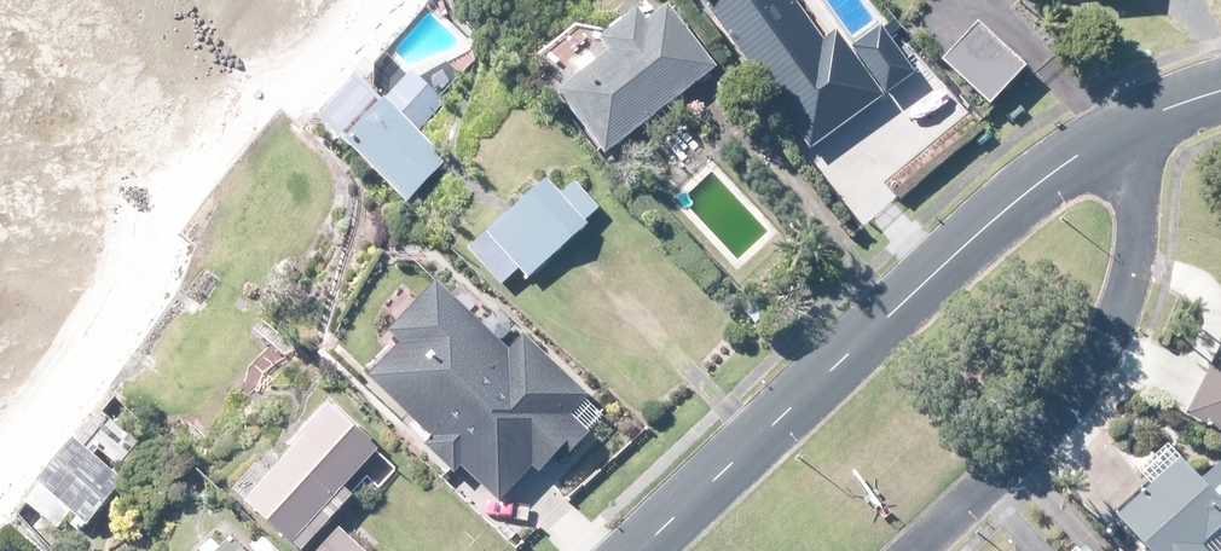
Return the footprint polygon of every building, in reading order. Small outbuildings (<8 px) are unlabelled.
[(815,148),(883,95),(834,34),(822,44),(803,20),(814,11),(806,0),(700,0),(815,148)] [(689,80),(708,65),(658,3),(651,8),(637,19),(627,7),(619,13),(599,29),(589,37),(598,49),(546,90),(596,153),(627,128),(689,80)] [(1016,66),(982,34),(969,21),(940,51),(933,59),(980,104),(1016,66)] [(853,45),(887,91),(916,69),(882,23),(853,45)] [(443,99),(413,77),(402,69),(375,105),(366,98),(369,94),(345,76),(313,118),(331,132),(325,141),(404,200),(416,184),(440,153),(416,135),(443,99)] [(521,275),(581,222),(578,220),(593,206),(569,179),(553,193),(540,179),(515,201),(507,209),(464,248),(495,283),(513,267),(521,275)] [(400,342),(368,376),(429,433),(422,441),(455,471),(463,463),(500,497),(533,463),(540,469),(555,452),(562,458),(589,430),(571,413),(591,393),(523,330),(511,344),(436,274),(385,328),(400,342)] [(1188,412),(1220,429),(1220,350),(1188,412)] [(334,486),(366,449),(368,447),(318,405),(277,453),(241,494),(233,503),(280,543),(283,540),(294,550),(343,493),(334,486)] [(105,470),(113,460),(119,451),(100,437),(86,454),(79,449),(46,491),(53,497),(42,510),(73,535),(84,520),(100,533),(133,491),(105,470)] [(1108,526),(1131,550),(1202,550),(1220,533),(1220,483),(1212,473),(1190,494),(1168,471),(1108,526)] [(332,527),(311,550),(358,550),(332,527)] [(225,540),(222,536),(214,544),(207,550),(236,550),(225,540)]
